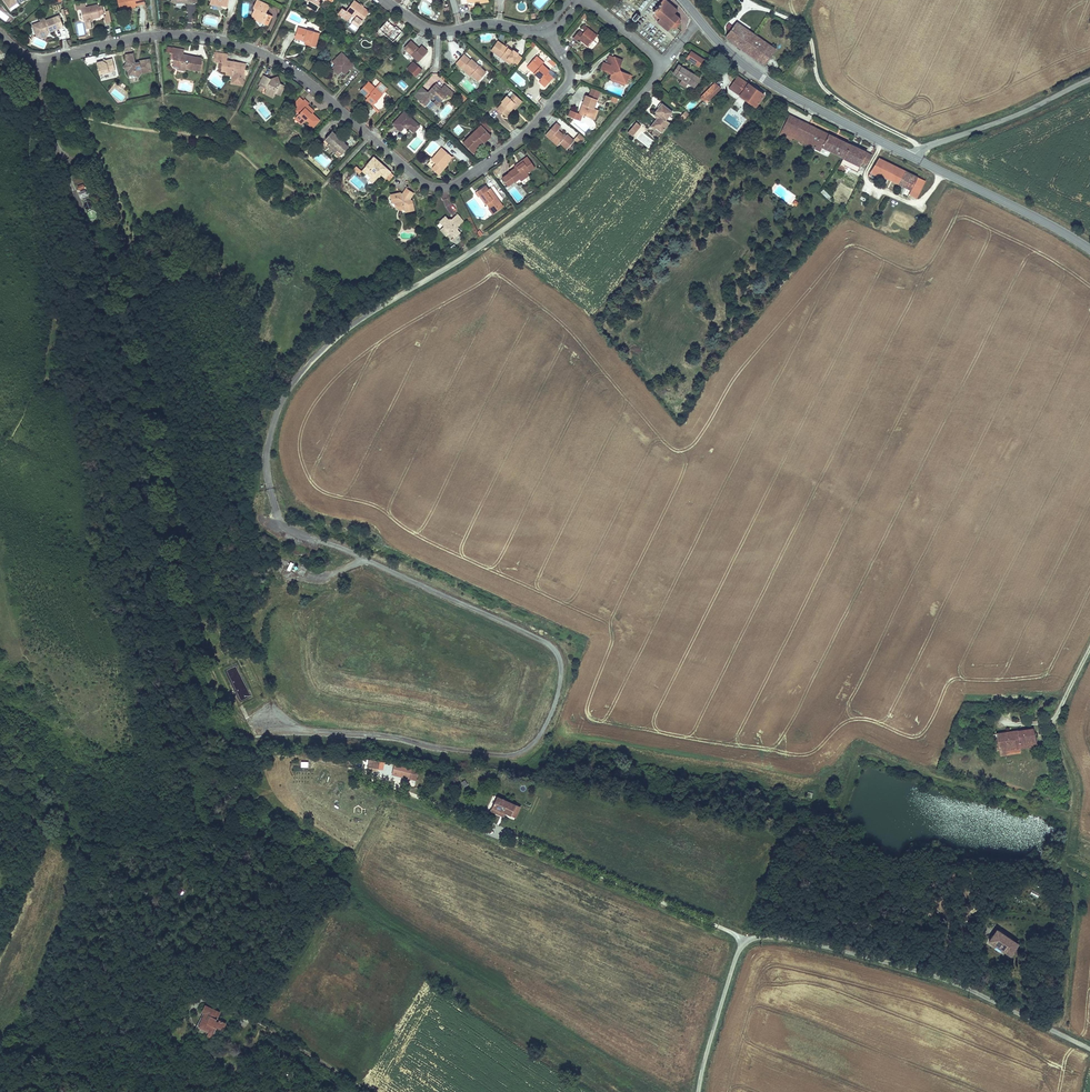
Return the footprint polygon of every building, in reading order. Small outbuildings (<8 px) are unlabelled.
[(269,6),(258,0),(256,0),(253,7),(255,7),(252,14),(255,15),(255,16),(261,18),(259,21),(264,23),(268,14),(266,13),(269,6)] [(358,27),(369,11),(363,7),(361,5),(354,0),(346,11),(342,8),(338,13),(348,20),(352,15),(355,17),(352,22),(358,27)] [(657,7),(655,5),(655,6),(656,7),(655,9),(654,8),(653,9),(654,10),(653,12),(655,13),(653,15),(654,15),(653,16),(658,20),(657,21),(668,31),(671,27),(676,27),(676,28),(677,28),(677,26),(679,23),(680,24),(681,23),(680,22),(679,18),(680,18),(680,17),(678,17),(674,14),(677,10),(665,0),(662,0),(659,4),(658,3),(657,4),(658,5),(658,6),(657,7)] [(104,14),(102,6),(98,7),(97,5),(86,7),(85,3),(75,5),(76,10),(81,9),(83,21),(85,20),(87,29),(92,27),(90,21),(90,19),(92,19),(100,17),(100,15),(104,14)] [(268,25),(272,16),(268,14),(264,23),(268,25)] [(746,21),(752,25),(757,19),(750,14),(746,21)] [(59,28),(57,25),(62,23),(59,15),(54,17),(46,20),(45,20),(46,21),(42,22),(40,22),(35,32),(46,37),(48,32),(48,30),(49,30),(50,32),(59,28)] [(393,42),(402,31),(396,26),(394,27),(393,26),(387,21),(379,29),(393,42)] [(726,36),(731,42),(742,27),(736,22),(726,36)] [(588,46),(597,35),(584,25),(581,28),(585,31),(583,33),(579,30),(573,37),(577,40),(579,38),(580,37),(585,42),(584,43),(588,46)] [(315,46),(319,33),(298,27),(295,38),(305,41),(308,42),(307,44),(315,46)] [(764,65),(775,50),(742,27),(731,42),(764,65)] [(418,61),(427,51),(421,46),(419,48),(410,41),(404,48),(418,61)] [(513,61),(518,54),(513,50),(512,51),(506,47),(497,41),(491,50),(506,61),(507,58),(512,62),(513,61)] [(200,71),(202,60),(201,58),(192,56),(192,58),(186,57),(186,55),(184,55),(183,54),(184,50),(172,48),(171,53),(173,53),(172,59),(174,60),(175,60),(179,65),(179,67),(178,69),(185,70),(186,68),(200,71)] [(703,59),(691,51),(686,59),(698,66),(703,59)] [(152,71),(149,59),(139,61),(139,62),(135,63),(133,53),(125,55),(127,63),(128,64),(129,68),(128,70),(129,75),(134,74),(138,77),(141,73),(152,71)] [(243,80),(246,64),(232,62),(231,63),(229,63),(230,61),(227,61),(227,55),(214,53),(213,61),(219,62),(223,62),(221,69),(221,71),(226,71),(225,74),(232,75),(231,83),(239,84),(240,80),(243,80)] [(353,65),(342,53),(332,62),(335,64),(335,65),(335,68),(338,71),(341,71),(344,74),(353,65)] [(518,64),(522,58),(518,54),(513,61),(517,64),(518,64)] [(486,73),(471,59),(470,60),(464,55),(456,63),(462,69),(463,68),(471,75),(478,81),(486,73)] [(549,71),(542,64),(544,62),(536,56),(528,65),(535,72),(534,73),(541,80),(539,82),(545,87),(553,78),(548,73),(549,71)] [(629,74),(621,71),(620,68),(623,60),(614,57),(611,65),(607,63),(604,62),(601,70),(604,71),(606,70),(609,72),(611,75),(610,77),(611,78),(625,83),(626,83),(628,77),(631,78),(632,75),(629,74)] [(99,75),(115,71),(112,58),(106,60),(103,58),(102,60),(96,62),(99,75)] [(416,76),(422,69),(415,63),(413,67),(410,64),(407,68),(416,76)] [(338,71),(335,68),(335,65),(335,64),(332,67),(339,74),(341,71),(338,71)] [(700,78),(678,65),(673,73),(694,87),(700,78)] [(280,83),(279,80),(276,78),(274,79),(273,78),(271,79),(264,75),(259,85),(265,88),(266,89),(268,92),(272,94),(275,93),(280,95),(285,86),(280,83)] [(764,95),(737,76),(729,88),(740,95),(739,96),(755,107),(764,95)] [(382,94),(375,88),(368,82),(360,91),(368,97),(374,103),(382,94)] [(387,89),(380,82),(375,88),(382,94),(385,92),(385,91),(387,89)] [(707,102),(719,89),(714,84),(700,98),(703,101),(704,102),(705,101),(707,102)] [(451,97),(454,94),(445,86),(442,89),(441,88),(439,90),(434,85),(420,101),(425,105),(433,97),(436,99),(440,103),(448,94),(451,97)] [(272,94),(268,92),(266,89),(264,93),(273,97),(275,93),(272,94)] [(597,99),(600,92),(592,89),(589,96),(597,99)] [(379,111),(388,102),(390,100),(390,98),(389,95),(385,91),(385,92),(382,94),(374,103),(373,105),(379,111)] [(513,108),(517,104),(516,103),(519,99),(513,93),(509,98),(507,96),(501,102),(502,103),(497,108),(502,113),(504,112),(507,115),(511,110),(509,109),(511,106),(513,108)] [(590,118),(594,108),(597,99),(589,96),(586,95),(579,113),(570,110),(568,116),(577,119),(580,114),(582,115),(590,118)] [(298,107),(304,101),(300,97),(294,104),(298,107)] [(515,109),(522,101),(519,99),(516,103),(517,104),(513,108),(515,109)] [(320,120),(312,113),(311,114),(310,112),(311,110),(307,106),(308,105),(309,103),(305,100),(304,101),(298,107),(302,111),(299,114),(296,117),(301,122),(305,118),(306,119),(309,123),(308,124),(312,128),(320,120)] [(669,123),(666,120),(672,112),(662,103),(655,112),(656,113),(656,114),(656,116),(656,117),(657,118),(653,122),(657,125),(655,128),(656,128),(661,133),(669,123)] [(685,120),(689,115),(685,111),(681,116),(685,120)] [(419,126),(404,112),(393,124),(400,131),(405,127),(406,128),(407,127),(414,133),(419,126)] [(850,144),(789,115),(780,134),(792,140),(793,137),(796,139),(798,135),(816,144),(814,148),(820,151),(822,147),(843,157),(850,144)] [(492,129),(483,120),(479,124),(481,125),(488,133),(492,129)] [(635,132),(640,126),(636,122),(630,129),(635,132)] [(565,136),(563,135),(558,130),(561,127),(556,123),(549,131),(553,135),(550,138),(558,145),(560,143),(567,149),(574,141),(567,134),(566,135),(565,136)] [(491,136),(488,133),(481,125),(466,139),(474,148),(482,140),(483,142),(484,143),(491,136)] [(344,143),(345,142),(332,131),(325,139),(325,140),(322,143),(327,146),(329,143),(337,150),(338,150),(342,154),(348,147),(344,143)] [(553,135),(549,131),(545,134),(550,138),(558,146),(558,145),(550,138),(553,135)] [(584,138),(579,134),(574,139),(580,144),(584,138)] [(816,144),(798,135),(796,139),(800,141),(801,141),(803,142),(814,148),(816,144)] [(474,148),(466,139),(463,142),(473,152),(483,142),(482,140),(474,148)] [(337,150),(329,143),(327,146),(340,157),(342,154),(338,150),(337,150)] [(867,165),(872,155),(850,144),(843,157),(840,164),(845,166),(857,172),(862,162),(867,165)] [(447,163),(450,160),(448,158),(450,155),(442,148),(431,160),(436,164),(432,168),(439,174),(443,170),(442,169),(447,163)] [(390,172),(382,164),(379,167),(375,164),(378,161),(374,157),(362,170),(366,174),(367,173),(371,177),(375,180),(381,174),(385,178),(385,177),(390,172)] [(519,178),(527,173),(535,167),(527,157),(522,160),(523,162),(517,166),(508,173),(509,173),(502,178),(508,186),(514,181),(515,182),(519,178)] [(879,174),(898,183),(904,171),(878,158),(871,172),(878,176),(879,174)] [(362,171),(356,166),(353,169),(359,174),(362,171)] [(898,183),(911,190),(917,177),(904,171),(898,183)] [(389,180),(393,175),(390,172),(385,177),(389,180)] [(911,190),(918,194),(925,181),(917,177),(911,190)] [(499,201),(490,188),(488,189),(485,185),(475,193),(478,197),(479,196),(481,195),(487,204),(490,208),(496,204),(500,209),(503,206),(501,204),(499,201)] [(412,201),(409,199),(413,193),(406,188),(403,194),(400,195),(400,193),(391,195),(392,203),(396,205),(398,205),(402,207),(402,209),(406,211),(414,210),(412,201)] [(831,196),(823,189),(821,192),(831,202),(832,200),(830,198),(831,196)] [(500,209),(496,204),(490,208),(489,209),(493,214),(500,209)] [(456,228),(463,221),(457,214),(450,221),(446,216),(440,222),(444,226),(443,229),(447,233),(450,233),(454,238),(460,232),(456,228)] [(447,233),(443,229),(444,226),(440,229),(446,236),(450,233),(447,233)] [(997,731),(999,748),(1036,743),(1034,726),(997,731)] [(367,768),(377,770),(379,761),(369,758),(367,768)] [(393,774),(408,778),(410,768),(394,765),(393,774)] [(410,768),(408,778),(415,780),(417,770),(410,768)] [(489,810),(494,797),(490,795),(484,811),(488,813),(489,810)] [(495,813),(501,799),(494,797),(489,810),(495,813)] [(517,806),(501,799),(495,813),(498,814),(499,811),(502,813),(512,817),(517,806)] [(1002,950),(1007,953),(1010,949),(1008,947),(1012,940),(996,928),(991,935),(989,933),(986,939),(990,942),(992,940),(1003,947),(1002,950)] [(209,990),(196,983),(193,988),(206,995),(209,990)] [(206,1036),(214,1039),(216,1035),(214,1031),(216,1027),(223,1030),(227,1022),(219,1018),(218,1020),(217,1019),(221,1011),(205,1004),(202,1011),(204,1013),(198,1026),(209,1031),(206,1036)]
